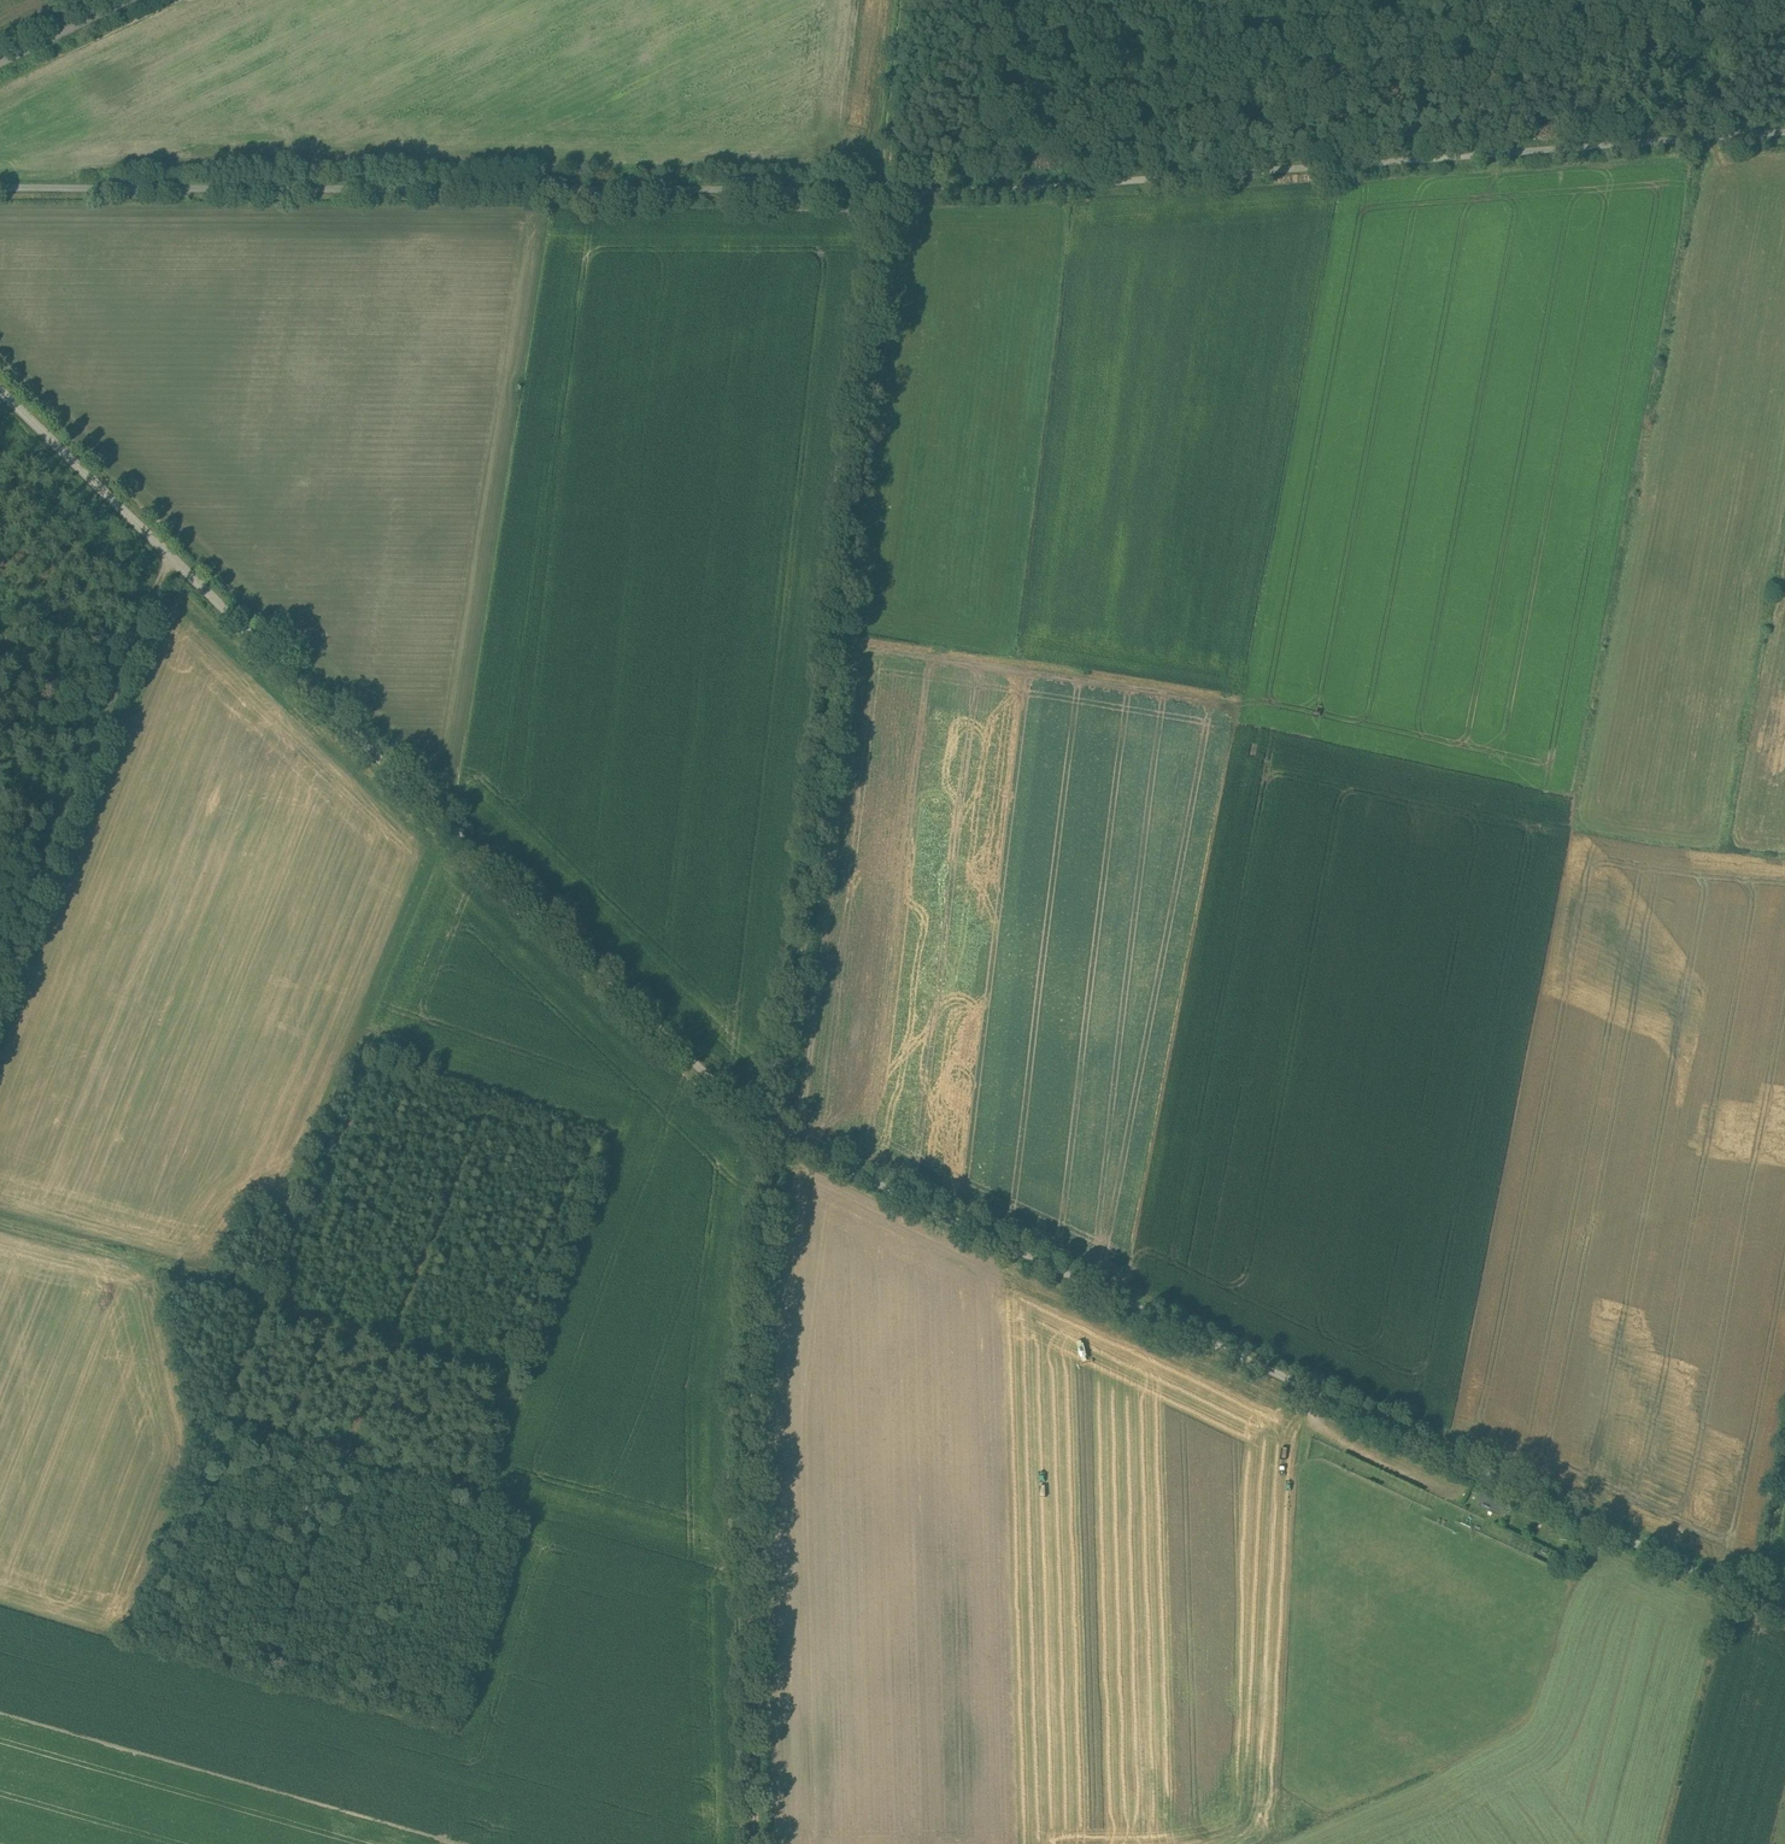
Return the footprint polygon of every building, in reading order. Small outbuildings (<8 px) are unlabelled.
[(1486,1491),(1479,1505),(1501,1515),(1507,1501),(1486,1491)]
